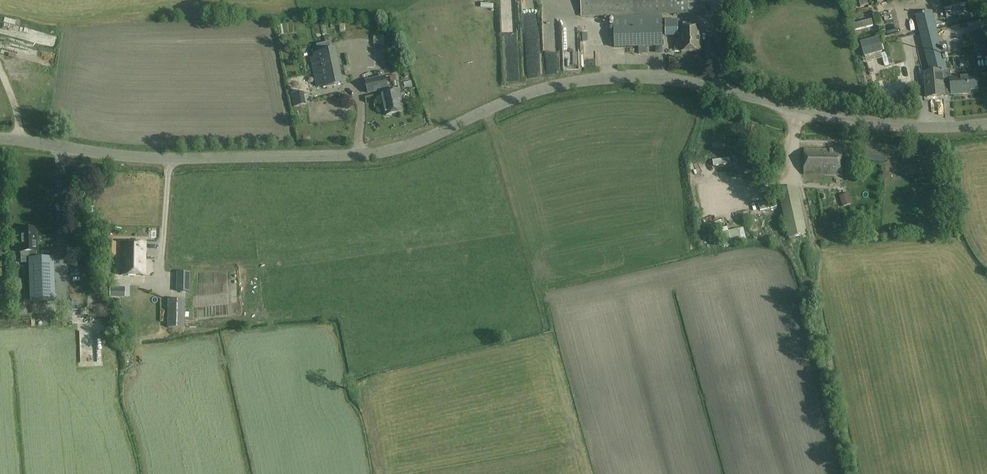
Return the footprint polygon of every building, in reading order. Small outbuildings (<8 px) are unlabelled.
[(701,1),(701,0),(581,0),(581,17),(701,14),(701,1)] [(863,16),(868,16),(867,11),(852,13),(854,22),(864,20),(863,16)] [(932,12),(916,16),(931,74),(941,72),(947,70),(944,60),(949,59),(947,54),(949,53),(946,41),(940,43),(932,12)] [(662,17),(613,18),(614,48),(662,47),(662,17)] [(872,18),(853,24),(855,30),(874,25),(872,18)] [(677,35),(677,21),(665,21),(665,35),(677,35)] [(699,27),(680,27),(681,51),(701,51),(701,35),(700,35),(699,27)] [(879,38),(862,43),(865,57),(883,52),(879,38)] [(713,41),(704,42),(704,51),(705,51),(705,59),(713,58),(713,41)] [(317,57),(312,58),(315,72),(338,67),(335,50),(331,51),(330,42),(317,45),(319,54),(316,54),(317,57)] [(596,59),(595,42),(583,42),(584,60),(596,59)] [(865,66),(873,64),(870,57),(863,59),(865,66)] [(44,78),(46,67),(39,66),(38,77),(44,78)] [(342,84),(338,67),(315,72),(318,86),(323,85),(323,88),(342,84)] [(947,70),(941,72),(943,85),(944,95),(944,96),(952,95),(965,94),(965,91),(970,90),(978,89),(977,76),(951,78),(950,70),(947,71),(947,70)] [(927,75),(924,75),(926,98),(930,97),(944,96),(944,95),(943,85),(941,72),(931,74),(927,75)] [(399,91),(389,93),(386,78),(366,82),(368,94),(381,91),(387,116),(404,113),(399,91)] [(292,95),(294,108),(306,105),(303,92),(292,95)] [(842,150),(805,149),(804,174),(838,176),(838,180),(847,180),(847,173),(842,173),(842,150)] [(866,160),(886,162),(887,151),(867,149),(866,160)] [(807,234),(796,187),(778,191),(789,239),(807,234)] [(760,220),(765,216),(760,210),(755,213),(760,220)] [(735,222),(726,224),(729,234),(737,232),(735,222)] [(20,252),(30,252),(30,259),(29,259),(30,293),(54,292),(53,258),(36,259),(36,252),(36,229),(19,230),(20,252)] [(115,256),(116,243),(107,242),(106,255),(115,256)] [(120,275),(136,275),(144,276),(145,243),(121,243),(120,275)] [(172,274),(172,290),(184,290),(184,274),(172,274)] [(168,299),(167,328),(184,328),(185,300),(168,299)]
